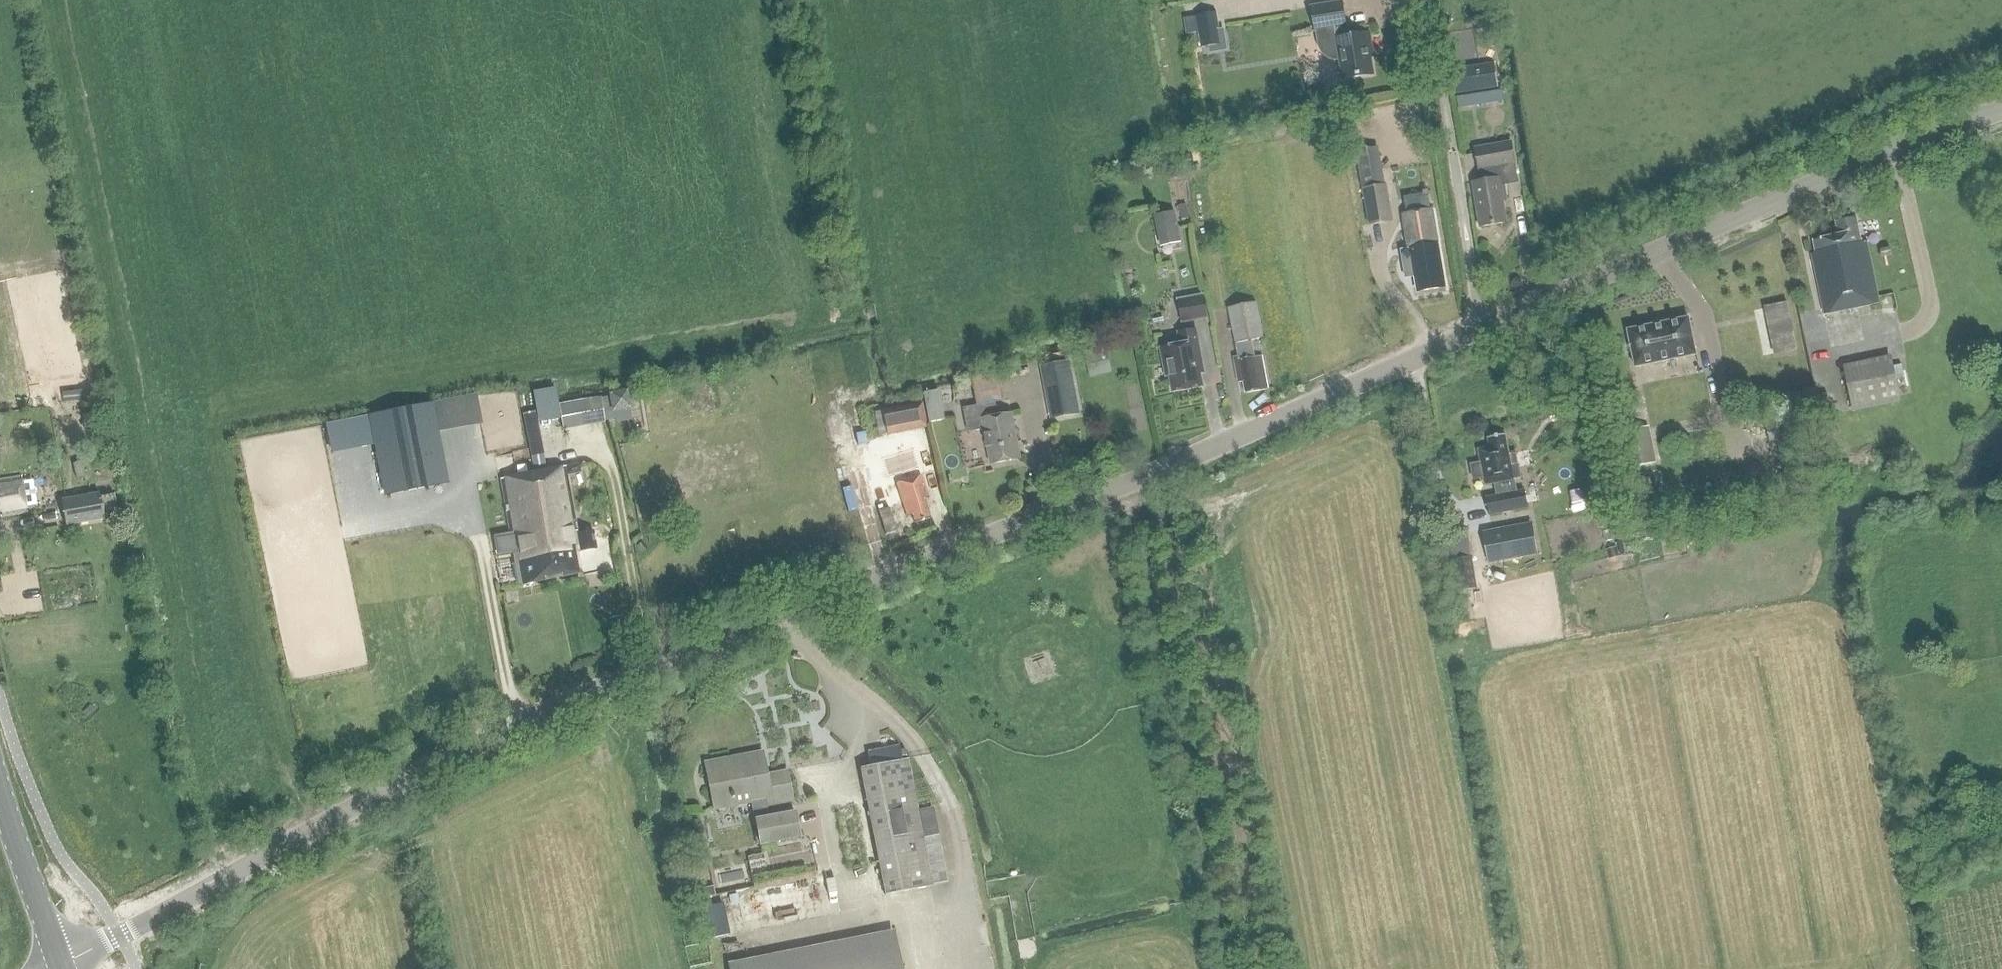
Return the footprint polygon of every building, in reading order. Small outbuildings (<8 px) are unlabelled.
[(1316,30),(1321,29),(1323,39),(1321,39),(1322,45),(1324,49),(1327,52),(1331,55),(1335,56),(1340,56),(1344,78),(1375,73),(1371,47),(1374,46),(1371,31),(1349,35),(1347,25),(1348,25),(1344,0),(1342,0),(1312,5),(1316,30)] [(1198,15),(1185,17),(1188,34),(1201,32),(1203,46),(1209,45),(1223,43),(1221,29),(1218,11),(1198,14),(1198,15)] [(1494,63),(1451,70),(1455,94),(1498,87),(1494,63)] [(1467,95),(1469,106),(1487,104),(1485,92),(1467,95)] [(1480,182),(1474,183),(1479,216),(1488,215),(1490,224),(1507,222),(1503,198),(1506,198),(1503,179),(1499,179),(1498,166),(1515,163),(1512,141),(1475,146),(1478,167),(1480,182)] [(1373,149),(1357,152),(1370,224),(1386,222),(1392,220),(1386,185),(1385,185),(1379,186),(1373,149)] [(1408,259),(1403,259),(1406,278),(1415,276),(1418,292),(1446,287),(1432,210),(1407,214),(1403,214),(1409,249),(1406,250),(1408,259)] [(1177,211),(1157,214),(1162,242),(1182,238),(1177,211)] [(1824,313),(1877,303),(1865,243),(1862,243),(1857,219),(1838,223),(1840,234),(1815,239),(1817,251),(1812,252),(1824,313)] [(1179,300),(1183,322),(1206,318),(1202,296),(1179,300)] [(1264,336),(1258,302),(1228,308),(1238,355),(1235,356),(1236,360),(1235,361),(1239,383),(1245,381),(1247,393),(1268,389),(1261,355),(1253,357),(1251,348),(1247,349),(1245,340),(1264,336)] [(1628,328),(1635,365),(1696,353),(1689,316),(1628,328)] [(1770,328),(1775,355),(1799,351),(1793,323),(1770,328)] [(1178,334),(1181,346),(1161,349),(1164,364),(1167,363),(1172,392),(1202,386),(1198,363),(1201,363),(1195,331),(1178,334)] [(1106,346),(1083,353),(1087,366),(1110,359),(1106,346)] [(1081,414),(1071,360),(1040,366),(1050,420),(1081,414)] [(1849,410),(1896,400),(1888,361),(1841,371),(1849,410)] [(629,407),(627,397),(626,391),(609,394),(609,396),(612,411),(629,408),(629,407)] [(18,392),(6,393),(7,405),(19,404),(18,392)] [(587,400),(559,405),(561,421),(562,426),(590,421),(587,400)] [(884,409),(889,433),(928,426),(924,402),(884,409)] [(996,402),(964,409),(968,430),(984,427),(992,463),(1021,457),(1012,412),(998,415),(996,402)] [(431,403),(370,415),(386,495),(447,483),(431,403)] [(928,423),(945,420),(943,410),(926,413),(928,423)] [(95,413),(83,415),(84,427),(97,426),(95,413)] [(1651,461),(1644,426),(1620,431),(1627,466),(1651,461)] [(104,428),(94,430),(95,439),(95,440),(105,439),(108,438),(108,435),(106,428),(104,428)] [(1478,450),(1480,461),(1469,463),(1473,480),(1484,478),(1485,485),(1496,483),(1499,495),(1486,498),(1489,515),(1528,507),(1524,490),(1517,492),(1515,479),(1520,478),(1515,451),(1509,452),(1505,434),(1488,437),(1490,447),(1478,450)] [(565,466),(533,473),(543,530),(540,530),(544,552),(549,551),(554,579),(579,574),(575,553),(596,549),(593,531),(578,534),(567,475),(565,466)] [(921,474),(919,466),(910,470),(912,477),(897,481),(907,516),(913,514),(915,522),(930,518),(924,498),(928,497),(921,474)] [(511,535),(495,538),(498,554),(513,551),(514,554),(517,553),(522,583),(522,585),(554,579),(549,551),(544,552),(540,530),(543,530),(533,473),(501,479),(510,532),(511,535)] [(18,477),(0,480),(0,513),(0,515),(24,511),(18,477)] [(1633,503),(1645,500),(1641,485),(1629,488),(1633,503)] [(100,492),(63,499),(67,524),(104,518),(100,492)] [(1532,522),(1483,531),(1489,563),(1517,558),(1514,543),(1535,539),(1532,522)] [(1616,547),(1606,549),(1608,559),(1618,557),(1616,547)] [(1474,568),(1453,571),(1456,592),(1477,589),(1474,568)] [(934,886),(927,850),(924,836),(909,760),(903,761),(900,747),(868,753),(871,767),(861,769),(886,895),(934,886)] [(705,764),(714,809),(751,802),(753,811),(756,821),(755,821),(760,845),(800,837),(795,813),(768,818),(766,807),(794,801),(788,771),(766,775),(762,753),(705,764)] [(941,847),(939,833),(924,836),(927,850),(941,847)] [(706,846),(695,848),(697,857),(708,855),(706,846)] [(888,933),(728,965),(729,968),(896,968),(888,933)]
